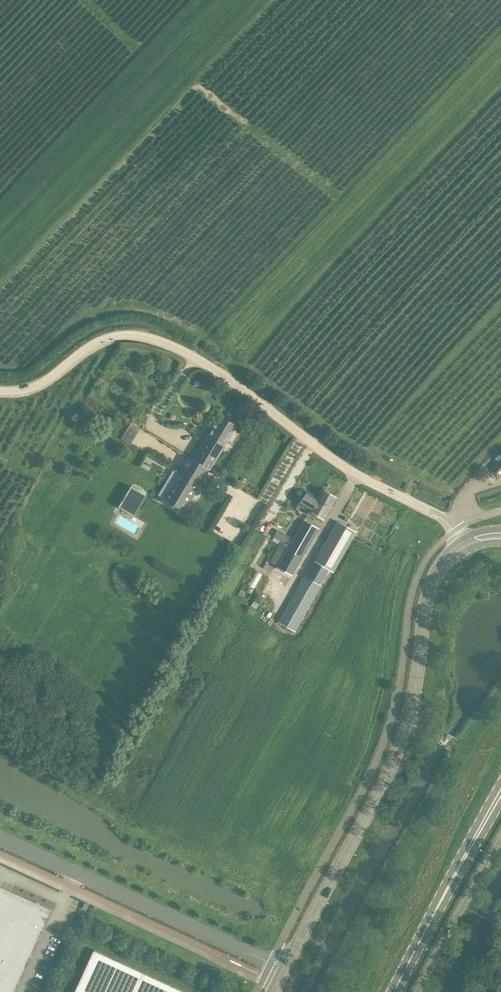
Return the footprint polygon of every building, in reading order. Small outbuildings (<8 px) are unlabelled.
[(194,460),(210,469),(236,425),(221,416),(194,460)] [(121,438),(141,448),(144,441),(149,444),(149,443),(179,458),(183,450),(129,422),(121,438)] [(194,460),(188,456),(172,480),(162,498),(184,512),(210,469),(194,460)] [(489,471),(496,478),(500,473),(500,458),(489,471)] [(142,492),(131,485),(118,507),(129,513),(142,492)] [(307,514),(307,515),(310,516),(312,512),(323,519),(335,497),(327,492),(327,490),(324,488),(323,489),(322,489),(317,497),(322,500),(317,509),(312,506),(310,510),(307,514)] [(296,508),(307,515),(307,514),(310,510),(312,506),(317,509),(322,500),(317,497),(307,491),(296,508)] [(304,520),(277,566),(292,575),(319,528),(304,520)] [(337,521),(314,561),(305,576),(304,575),(278,622),(295,631),(322,585),(320,584),(329,569),(333,572),(356,532),(337,521)] [(288,537),(277,531),(274,537),(284,543),(288,537)] [(6,991),(14,991),(44,926),(36,922),(37,920),(43,910),(3,895),(2,897),(0,896),(0,989),(6,991)] [(93,950),(74,991),(185,991),(93,950)]
